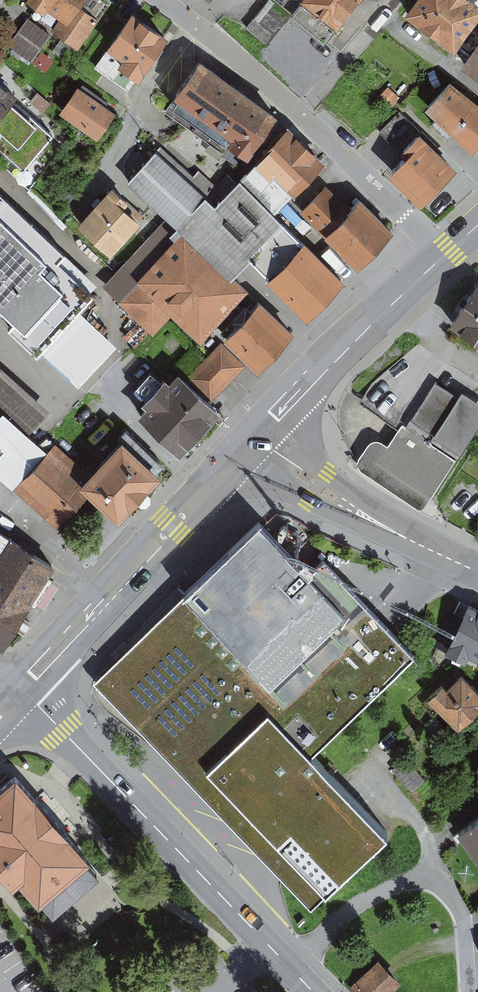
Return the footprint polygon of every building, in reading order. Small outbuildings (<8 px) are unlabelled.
[(111,0),(27,0),(27,1),(37,8),(33,14),(78,47),(112,1),(111,0)] [(292,15),(272,0),(270,0),(247,28),(265,45),(292,15)] [(292,15),(313,34),(324,43),(358,0),(303,0),(292,15)] [(405,19),(454,55),(477,23),(477,8),(467,0),(419,0),(405,19)] [(166,36),(131,11),(107,45),(143,70),(166,36)] [(50,36),(28,20),(9,45),(31,61),(50,36)] [(459,59),(477,73),(477,34),(459,59)] [(54,60),(42,52),(34,64),(46,72),(54,60)] [(215,71),(201,61),(176,99),(174,101),(245,149),(273,109),(215,71)] [(450,83),(427,109),(469,147),(477,136),(477,108),(450,83)] [(0,85),(0,148),(24,169),(52,136),(13,104),(17,100),(0,85)] [(79,91),(78,89),(59,116),(97,142),(116,115),(106,108),(109,104),(83,86),(79,91)] [(49,103),(37,94),(30,103),(42,113),(49,103)] [(321,167),(288,136),(238,189),(228,179),(217,191),(198,173),(193,178),(160,147),(123,185),(165,225),(105,291),(156,336),(172,319),(199,345),(248,294),(234,280),(251,263),(283,229),(271,218),(321,167)] [(456,172),(418,136),(404,151),(409,156),(390,176),(422,207),(456,172)] [(142,216),(112,189),(76,229),(110,259),(140,226),(136,223),(142,216)] [(390,234),(355,198),(342,210),(323,191),(300,214),(354,269),(390,234)] [(14,325),(8,330),(36,358),(41,353),(79,389),(116,348),(80,312),(93,297),(90,293),(97,286),(55,248),(0,196),(0,311),(14,325)] [(301,249),(283,229),(251,263),(269,282),(266,285),(306,326),(346,288),(304,245),(301,249)] [(450,329),(477,348),(477,287),(450,329)] [(292,332),(257,300),(220,341),(255,373),(292,332)] [(30,437),(49,412),(1,371),(0,369),(0,414),(30,437)] [(212,413),(165,373),(132,410),(180,450),(212,413)] [(477,429),(477,405),(463,395),(460,400),(434,382),(389,449),(379,464),(432,499),(477,429)] [(117,443),(121,446),(93,476),(78,492),(88,501),(119,530),(163,482),(157,476),(164,469),(126,433),(117,443)] [(379,464),(389,449),(380,443),(375,442),(366,449),(358,463),(359,468),(361,472),(417,509),(420,511),(424,509),(432,499),(379,464)] [(93,476),(55,446),(15,491),(57,530),(88,501),(78,492),(93,476)] [(184,603),(182,601),(94,686),(311,913),(323,900),(326,903),(387,845),(309,762),(413,660),(323,565),(306,580),(259,527),(184,603)] [(0,535),(0,642),(52,567),(0,535)] [(462,605),(441,647),(467,659),(471,652),(477,656),(477,612),(462,605)] [(461,676),(434,701),(459,728),(477,711),(477,695),(461,676)] [(11,783),(0,793),(0,872),(11,884),(16,879),(51,919),(95,880),(45,822),(11,783)] [(463,831),(477,853),(477,821),(463,831)] [(378,964),(352,991),(353,991),(390,991),(399,983),(378,964)]
